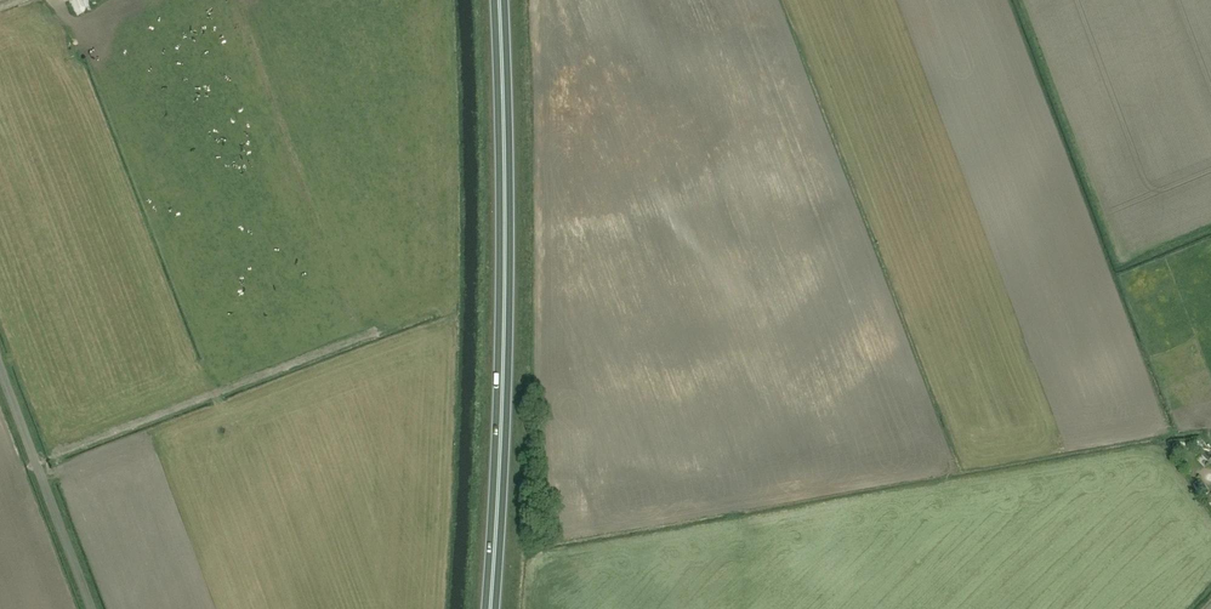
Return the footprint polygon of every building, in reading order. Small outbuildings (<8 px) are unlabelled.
[(1199,451),(1209,461),(1210,459),(1210,449),(1206,444),(1199,451)]
